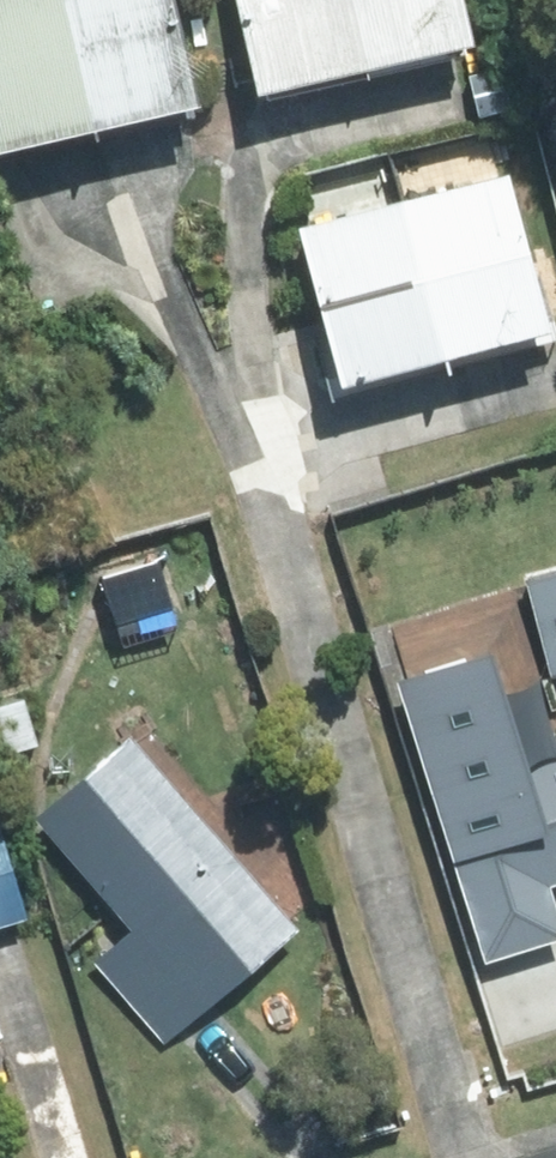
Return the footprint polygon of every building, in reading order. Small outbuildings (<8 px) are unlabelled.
[(95,130),(65,0),(0,0),(0,152),(95,130)] [(95,130),(198,107),(173,0),(65,0),(95,130)] [(368,71),(351,0),(238,0),(260,96),(368,71)] [(464,0),(351,0),(368,71),(475,46),(464,0)] [(391,152),(448,359),(548,331),(491,125),(391,152)] [(448,359),(391,152),(307,175),(320,222),(300,227),(344,387),(448,359)] [(160,563),(102,580),(121,642),(179,625),(160,563)] [(527,578),(554,674),(555,673),(555,571),(527,578)] [(530,764),(494,651),(398,681),(488,962),(555,940),(555,913),(548,887),(555,885),(555,755),(530,764)] [(131,741),(41,820),(137,929),(207,1008),(297,930),(131,741)] [(0,828),(0,928),(27,920),(0,828)] [(137,929),(96,964),(165,1044),(207,1008),(137,929)]
